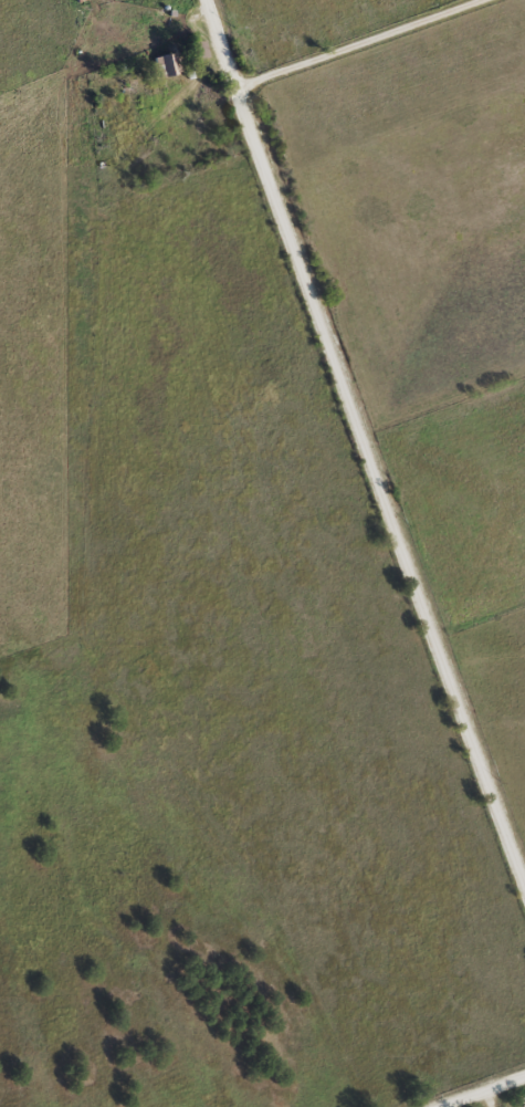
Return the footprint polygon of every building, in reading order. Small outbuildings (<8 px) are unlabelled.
[(156,78),(178,74),(174,53),(152,57),(156,78)]
